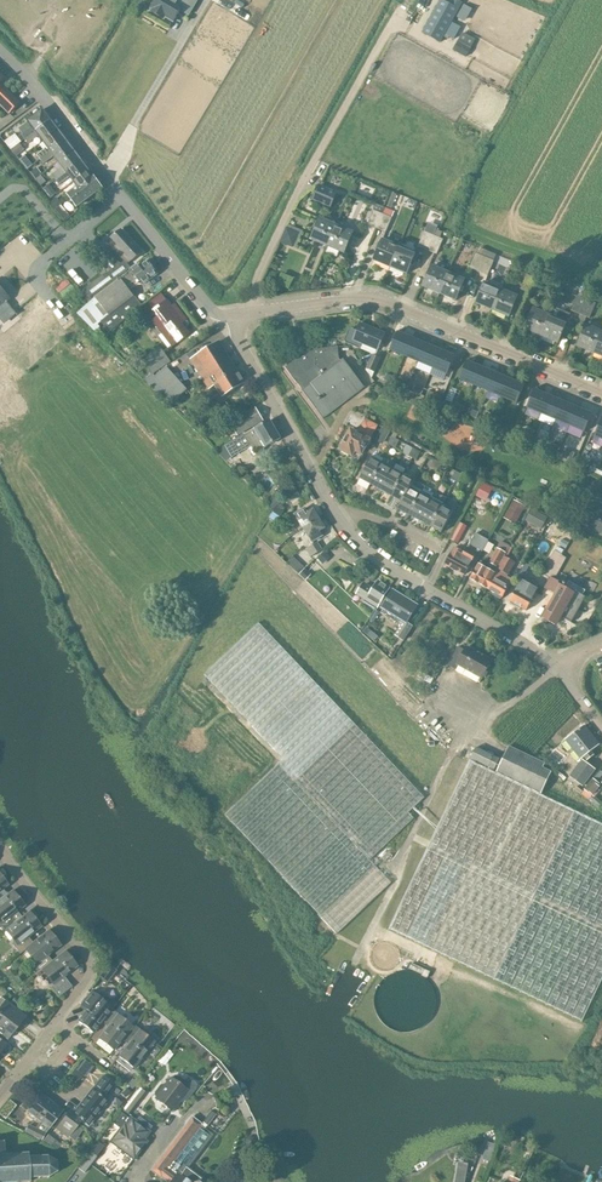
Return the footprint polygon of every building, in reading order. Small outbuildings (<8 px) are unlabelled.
[(198,0),(179,0),(178,3),(173,0),(157,0),(151,9),(152,10),(151,12),(164,20),(165,17),(173,22),(180,10),(189,15),(198,0)] [(462,4),(455,0),(454,0),(452,4),(445,0),(440,0),(422,32),(440,42),(462,4)] [(461,23),(468,10),(462,6),(455,19),(461,23)] [(465,57),(474,42),(462,35),(453,50),(465,57)] [(5,87),(4,88),(0,84),(0,104),(9,114),(20,103),(5,87)] [(25,139),(51,121),(43,109),(28,121),(19,128),(23,134),(22,135),(25,139)] [(43,141),(58,130),(51,121),(25,139),(29,144),(39,136),(43,141)] [(41,160),(66,141),(58,130),(43,141),(48,147),(37,155),(41,160)] [(11,149),(21,141),(16,134),(5,142),(11,149)] [(59,162),(74,151),(66,141),(41,160),(44,164),(54,156),(59,162)] [(16,156),(24,150),(19,144),(11,150),(16,156)] [(56,180),(81,161),(74,151),(59,162),(63,167),(52,175),(56,180)] [(27,161),(23,164),(27,169),(31,167),(27,161)] [(74,182),(88,170),(81,161),(56,180),(60,185),(70,177),(74,182)] [(37,167),(30,172),(36,179),(41,175),(42,174),(37,167)] [(69,198),(95,179),(88,170),(74,182),(77,186),(66,194),(69,198)] [(46,181),(41,175),(36,179),(41,186),(46,181)] [(76,207),(102,188),(95,179),(69,198),(76,207)] [(53,186),(46,192),(51,198),(58,193),(53,186)] [(331,207),(336,193),(319,186),(313,200),(331,207)] [(60,204),(55,198),(51,202),(55,208),(60,204)] [(376,229),(382,214),(384,209),(375,205),(367,225),(372,227),(376,229)] [(65,220),(73,213),(69,208),(61,215),(65,220)] [(385,233),(391,218),(394,220),(397,214),(384,209),(382,214),(376,229),(381,231),(385,233)] [(327,247),(335,226),(319,220),(311,240),(327,247)] [(303,231),(288,224),(281,242),(296,248),(303,231)] [(343,254),(352,233),(335,226),(327,247),(343,254)] [(428,250),(434,236),(436,230),(427,226),(418,247),(428,250)] [(94,256),(107,271),(80,292),(89,303),(95,298),(120,279),(119,277),(131,268),(127,264),(131,261),(132,261),(142,252),(121,230),(111,238),(107,242),(124,261),(120,265),(104,248),(94,256)] [(437,254),(443,240),(439,238),(441,232),(436,230),(434,236),(428,250),(437,254)] [(390,268),(399,247),(382,240),(374,261),(390,268)] [(407,275),(415,254),(399,247),(390,268),(407,275)] [(478,272),(487,252),(480,249),(477,254),(476,254),(470,268),(478,272)] [(488,276),(496,256),(487,252),(478,272),(488,276)] [(141,306),(134,297),(126,287),(137,278),(142,285),(157,274),(156,272),(157,272),(153,266),(152,267),(148,261),(132,273),(131,270),(120,279),(95,298),(96,299),(77,313),(94,331),(100,327),(98,324),(101,322),(110,333),(117,327),(141,306)] [(439,294),(447,273),(432,267),(423,287),(439,294)] [(456,301),(464,280),(447,273),(439,294),(456,301)] [(530,293),(536,279),(527,275),(521,290),(525,291),(530,293)] [(539,297),(545,283),(536,279),(530,293),(534,295),(539,297)] [(564,282),(561,289),(567,292),(570,285),(564,282)] [(492,311),(501,290),(484,283),(476,304),(492,311)] [(2,315),(12,307),(9,305),(6,301),(8,299),(0,289),(0,313),(2,315)] [(509,318),(517,297),(501,290),(492,311),(509,318)] [(580,315),(587,300),(578,296),(572,311),(576,313),(580,315)] [(157,316),(152,320),(162,334),(172,347),(190,334),(181,323),(187,320),(175,304),(172,306),(167,300),(153,311),(157,316)] [(590,319),(596,304),(587,300),(580,315),(584,316),(590,319)] [(541,337),(550,317),(534,310),(525,330),(541,337)] [(558,344),(569,318),(559,314),(556,319),(550,317),(541,337),(558,344)] [(378,351),(385,334),(360,324),(357,331),(352,329),(350,330),(345,341),(346,343),(358,348),(361,347),(362,344),(378,351)] [(601,336),(601,333),(586,326),(578,346),(594,354),(601,336)] [(397,331),(389,350),(390,350),(404,356),(412,338),(400,333),(398,332),(398,331),(397,331)] [(412,338),(404,356),(418,362),(426,344),(414,339),(412,338)] [(238,372),(219,342),(191,360),(201,377),(215,373),(216,372),(220,378),(228,373),(230,377),(238,372)] [(426,344),(418,362),(433,368),(440,350),(428,345),(426,344)] [(170,362),(161,347),(142,359),(152,374),(170,362)] [(339,360),(338,348),(313,351),(313,352),(309,352),(305,355),(304,354),(285,368),(297,385),(298,384),(300,387),(303,391),(302,391),(323,420),(324,419),(364,388),(343,361),(341,362),(339,360)] [(440,350),(433,368),(447,374),(446,374),(447,374),(455,355),(454,355),(454,356),(442,351),(440,350)] [(371,378),(380,359),(372,356),(366,371),(371,378)] [(467,360),(459,379),(474,385),(481,367),(470,362),(468,361),(467,361),(467,360)] [(186,389),(166,366),(154,376),(153,374),(144,380),(169,405),(186,389)] [(481,367),(474,385),(488,391),(495,373),(484,368),(481,367)] [(222,397),(245,383),(238,372),(230,377),(228,373),(220,378),(216,372),(215,373),(201,377),(199,379),(200,381),(203,379),(209,389),(215,385),(222,397)] [(495,373),(488,391),(502,397),(509,379),(498,374),(495,373)] [(393,384),(395,379),(386,375),(384,380),(393,384)] [(509,379),(502,397),(516,403),(516,404),(524,385),(511,380),(509,379)] [(407,390),(409,384),(400,381),(398,386),(407,390)] [(421,396),(423,390),(414,386),(412,392),(421,396)] [(534,389),(526,408),(527,408),(527,407),(541,413),(549,396),(537,391),(535,390),(534,390),(535,389),(534,389)] [(435,402),(437,396),(428,392),(426,398),(435,402)] [(549,396),(541,413),(555,419),(563,402),(551,397),(549,396)] [(563,402),(555,419),(569,425),(577,408),(565,403),(563,402)] [(462,413),(465,408),(455,404),(453,409),(462,413)] [(577,408),(569,425),(584,431),(583,432),(584,432),(592,413),(591,413),(591,414),(579,409),(577,408)] [(476,419),(479,413),(469,409),(467,415),(476,419)] [(493,426),(497,417),(486,412),(482,421),(493,426)] [(247,428),(260,420),(256,413),(242,421),(247,428)] [(594,436),(595,436),(601,439),(601,418),(601,417),(594,436)] [(245,435),(225,446),(232,458),(251,447),(259,451),(281,439),(270,421),(245,436),(245,435)] [(363,452),(375,428),(363,422),(357,434),(350,431),(349,433),(347,434),(346,436),(347,438),(340,451),(343,452),(343,454),(347,456),(348,455),(352,457),(356,448),(363,452)] [(530,442),(532,436),(523,432),(521,438),(530,442)] [(544,447),(546,442),(537,438),(535,443),(544,447)] [(551,444),(549,449),(558,453),(560,448),(551,444)] [(572,459),(575,454),(565,450),(563,455),(572,459)] [(371,485),(382,464),(371,458),(359,479),(371,485)] [(596,475),(600,465),(591,461),(588,466),(597,470),(595,474),(596,475)] [(381,490),(392,469),(382,464),(371,485),(381,490)] [(392,496),(403,475),(392,469),(381,490),(392,496)] [(402,502),(410,488),(414,481),(403,475),(392,496),(402,502)] [(409,515),(425,486),(414,481),(410,488),(402,502),(398,509),(409,515)] [(482,483),(476,495),(487,501),(493,489),(482,483)] [(420,521),(435,492),(425,486),(409,515),(420,521)] [(431,527),(442,506),(446,498),(435,492),(420,521),(431,527)] [(599,496),(586,527),(601,534),(601,497),(599,496)] [(519,517),(525,506),(513,500),(507,511),(519,517)] [(442,506),(431,527),(442,533),(449,520),(451,521),(456,513),(453,511),(442,506)] [(277,507),(270,518),(277,523),(284,512),(277,507)] [(527,516),(525,519),(541,528),(547,517),(538,512),(531,508),(527,516)] [(319,520),(313,511),(308,514),(305,509),(295,515),(304,529),(319,520)] [(319,532),(324,529),(319,520),(304,529),(312,543),(322,536),(319,532)] [(459,524),(451,540),(453,541),(457,543),(465,528),(459,524)] [(568,528),(565,535),(571,539),(575,532),(568,528)] [(455,548),(445,565),(464,576),(470,565),(474,568),(480,556),(481,556),(488,543),(489,541),(475,534),(467,549),(464,554),(455,548)] [(306,549),(311,557),(322,549),(317,542),(306,549)] [(486,589),(503,558),(510,547),(501,542),(492,558),(493,558),(488,567),(480,562),(470,580),(486,589)] [(324,551),(317,558),(323,564),(330,557),(324,551)] [(549,577),(561,555),(554,551),(542,573),(549,577)] [(585,590),(569,581),(566,587),(555,580),(566,559),(562,557),(562,556),(561,555),(549,577),(550,578),(544,589),(555,595),(542,618),(543,619),(543,621),(547,623),(549,622),(554,625),(559,617),(570,623),(585,597),(582,596),(585,590)] [(512,581),(505,577),(512,563),(503,558),(486,589),(502,598),(512,581)] [(526,611),(536,594),(534,593),(536,589),(521,580),(509,602),(510,602),(509,604),(516,608),(517,606),(526,611)] [(382,599),(388,588),(378,582),(372,592),(362,586),(358,593),(366,598),(363,603),(376,611),(383,599),(382,599)] [(407,622),(417,606),(393,591),(382,609),(403,622),(395,635),(404,641),(413,626),(407,622)] [(258,620),(203,672),(262,735),(284,757),(224,813),(337,932),(391,880),(370,858),(414,816),(408,811),(419,801),(424,796),(317,683),(258,620)] [(366,627),(362,632),(367,636),(371,632),(366,627)] [(482,680),(491,662),(467,648),(465,651),(458,647),(447,666),(455,670),(458,666),(482,680)] [(585,763),(594,756),(591,752),(598,746),(584,726),(565,741),(581,761),(570,777),(582,787),(595,770),(585,763)] [(601,978),(601,824),(540,794),(551,772),(542,768),(544,764),(508,747),(495,773),(470,762),(389,931),(581,1023),(601,978)] [(500,759),(477,748),(472,759),(495,770),(500,759)] [(598,784),(592,780),(584,790),(592,796),(598,789),(599,790),(601,787),(601,780),(598,784)] [(8,885),(0,874),(0,891),(8,885)] [(0,934),(16,922),(12,916),(25,906),(13,890),(0,900),(0,933),(0,934)] [(5,931),(12,939),(13,940),(12,945),(19,953),(32,943),(28,937),(42,926),(29,911),(16,922),(0,934),(1,935),(5,931)] [(31,968),(35,974),(52,962),(47,956),(61,945),(49,930),(32,943),(19,953),(20,954),(23,951),(34,965),(31,968)] [(65,951),(52,962),(35,974),(36,975),(41,971),(52,985),(50,986),(58,997),(72,987),(64,976),(77,966),(65,951)] [(423,972),(428,962),(421,958),(416,968),(423,972)] [(108,964),(98,977),(99,978),(106,984),(117,970),(109,965),(108,964)] [(113,1010),(112,1009),(115,1005),(100,992),(97,996),(92,992),(82,1005),(88,1010),(79,1021),(94,1034),(102,1023),(113,1010)] [(16,1028),(25,1017),(1,997),(0,998),(0,1015),(16,1028)] [(114,1051),(122,1040),(134,1025),(133,1024),(132,1026),(118,1015),(119,1015),(113,1010),(102,1023),(107,1027),(98,1039),(114,1051)] [(7,1040),(16,1028),(0,1015),(0,1034),(7,1040)] [(141,1030),(134,1025),(122,1040),(128,1045),(119,1057),(133,1069),(155,1042),(140,1031),(141,1030)] [(72,1089),(81,1077),(74,1071),(65,1083),(72,1089)] [(160,1085),(154,1092),(154,1096),(156,1097),(154,1098),(171,1111),(181,1098),(186,1101),(195,1089),(196,1085),(194,1081),(190,1080),(186,1082),(177,1075),(174,1075),(173,1076),(172,1078),(171,1077),(165,1085),(163,1084),(160,1085)] [(104,1077),(74,1114),(81,1120),(87,1125),(106,1100),(103,1098),(113,1084),(104,1077)] [(141,1089),(124,1111),(129,1115),(146,1093),(141,1089)] [(41,1094),(28,1111),(41,1122),(36,1128),(46,1133),(49,1128),(62,1111),(41,1094)] [(77,1125),(81,1120),(74,1114),(70,1111),(61,1123),(61,1124),(57,1129),(68,1138),(69,1137),(74,1141),(83,1130),(77,1125)] [(119,1128),(111,1139),(115,1142),(115,1145),(129,1155),(132,1155),(133,1156),(139,1148),(141,1148),(143,1144),(143,1143),(144,1141),(142,1140),(148,1132),(146,1131),(150,1125),(139,1117),(136,1120),(131,1116),(129,1118),(121,1112),(112,1123),(119,1128)] [(152,1170),(155,1172),(160,1176),(161,1176),(169,1181),(201,1181),(202,1180),(203,1179),(202,1178),(188,1167),(202,1148),(213,1135),(202,1127),(201,1125),(202,1124),(192,1116),(152,1170)] [(28,1124),(24,1132),(42,1141),(46,1133),(36,1128),(28,1124)] [(60,1144),(48,1135),(44,1140),(51,1145),(57,1148),(60,1144)] [(17,1181),(19,1181),(29,1181),(30,1181),(30,1179),(31,1179),(31,1178),(38,1177),(38,1178),(41,1178),(41,1177),(48,1177),(48,1178),(49,1178),(49,1176),(55,1173),(58,1173),(58,1172),(56,1171),(55,1163),(58,1162),(57,1160),(55,1161),(48,1158),(48,1155),(46,1155),(46,1157),(39,1157),(39,1155),(37,1155),(37,1157),(30,1157),(30,1155),(28,1155),(28,1153),(26,1153),(26,1155),(17,1155),(17,1153),(16,1153),(16,1155),(7,1155),(7,1154),(6,1154),(6,1155),(4,1155),(4,1149),(5,1149),(5,1148),(4,1148),(4,1141),(0,1142),(0,1181),(10,1181),(17,1181)] [(98,1142),(91,1152),(92,1153),(96,1156),(104,1147),(98,1142)] [(89,1154),(84,1160),(90,1164),(96,1156),(92,1153),(91,1152),(89,1154)] [(84,1161),(78,1168),(84,1173),(90,1164),(84,1160),(84,1161)] [(456,1181),(464,1181),(468,1164),(459,1163),(456,1181)]
